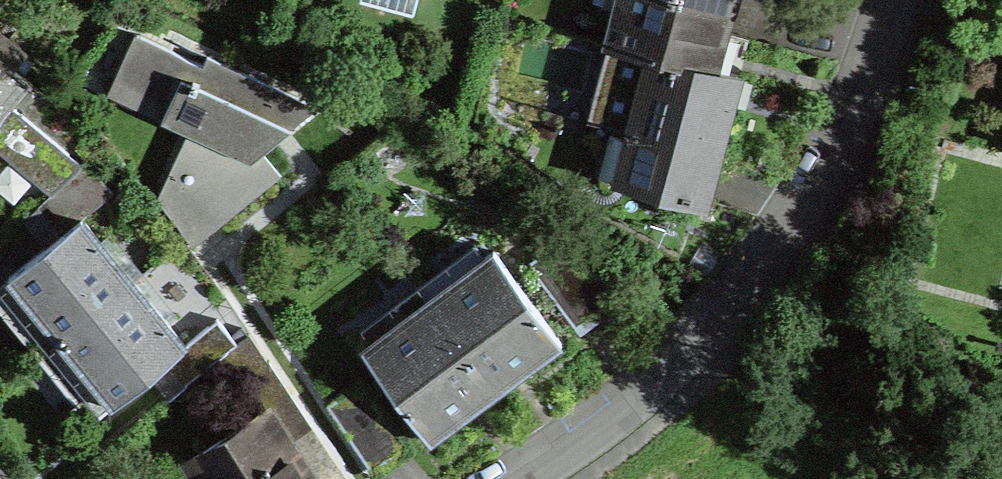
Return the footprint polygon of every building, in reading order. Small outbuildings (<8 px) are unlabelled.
[(731,5),(710,0),(618,0),(607,42),(649,53),(713,71),(715,63),(731,5)] [(42,200),(81,164),(9,104),(26,83),(30,86),(32,84),(13,68),(25,53),(0,33),(0,159),(42,200)] [(280,174),(261,151),(289,129),(316,106),(207,56),(203,65),(135,33),(115,75),(196,113),(157,199),(177,225),(192,247),(280,174)] [(738,77),(713,71),(649,53),(627,136),(642,140),(631,183),(632,183),(704,202),(729,109),(738,77)] [(34,330),(50,349),(133,282),(81,218),(113,193),(85,160),(81,164),(42,200),(37,206),(60,234),(8,277),(9,279),(4,283),(16,301),(34,330)] [(553,243),(527,263),(575,327),(624,291),(553,243)] [(495,259),(429,308),(497,399),(563,350),(495,259)] [(184,386),(217,358),(236,343),(217,319),(184,345),(133,282),(50,349),(66,368),(71,374),(106,407),(111,404),(112,405),(164,363),(184,386)] [(431,448),(497,399),(429,308),(364,357),(431,448)] [(217,358),(255,416),(194,456),(209,478),(309,478),(286,444),(310,427),(312,426),(249,333),(236,343),(217,358)]
